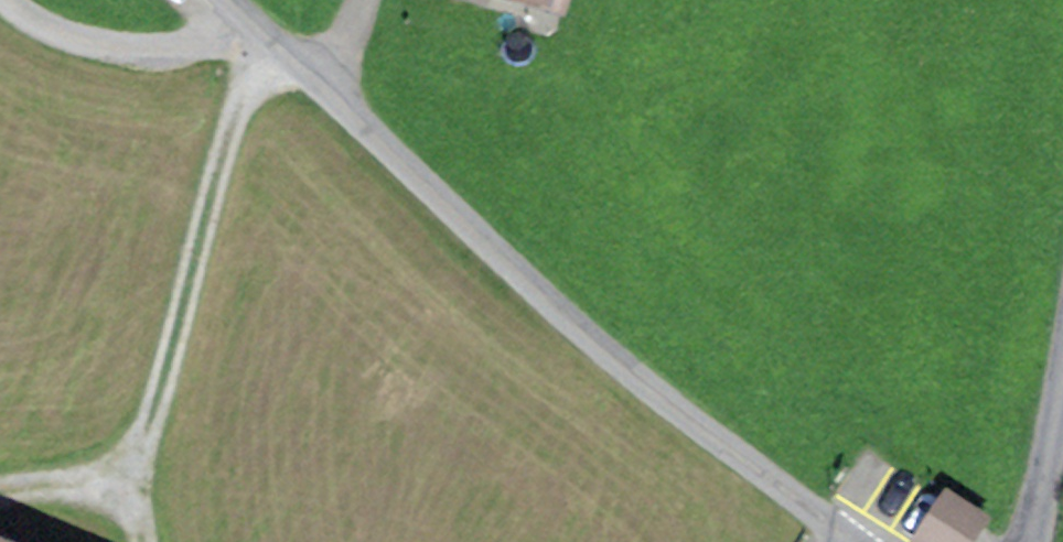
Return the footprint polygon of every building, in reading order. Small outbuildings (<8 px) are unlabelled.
[(574,11),(578,0),(539,0),(574,11)] [(919,541),(985,541),(993,530),(949,499),(919,541)]
